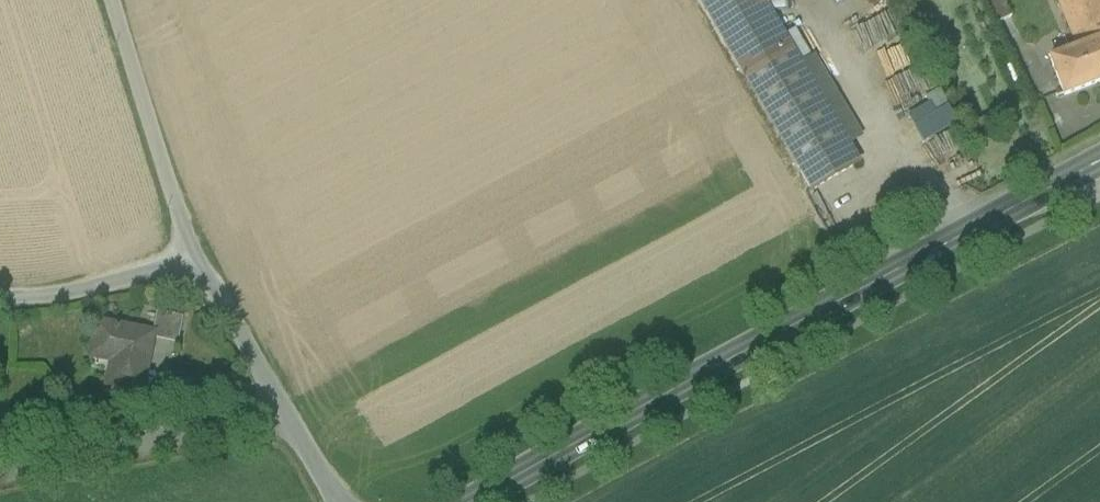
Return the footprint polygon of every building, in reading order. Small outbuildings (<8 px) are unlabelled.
[(812,191),(854,167),(844,151),(860,142),(812,60),(796,69),(757,3),(762,0),(700,0),(812,191)] [(997,23),(1013,15),(1005,0),(986,0),(997,23)] [(1075,45),(1080,43),(1083,50),(1099,44),(1099,0),(1056,0),(1075,45)] [(858,26),(865,50),(893,42),(887,18),(858,26)] [(1051,62),(1064,97),(1099,84),(1099,44),(1083,50),(1051,62)] [(904,94),(917,88),(909,71),(895,77),(904,94)] [(907,106),(919,136),(956,122),(944,91),(907,106)] [(107,386),(141,393),(153,335),(98,324),(92,352),(113,356),(107,386)]
